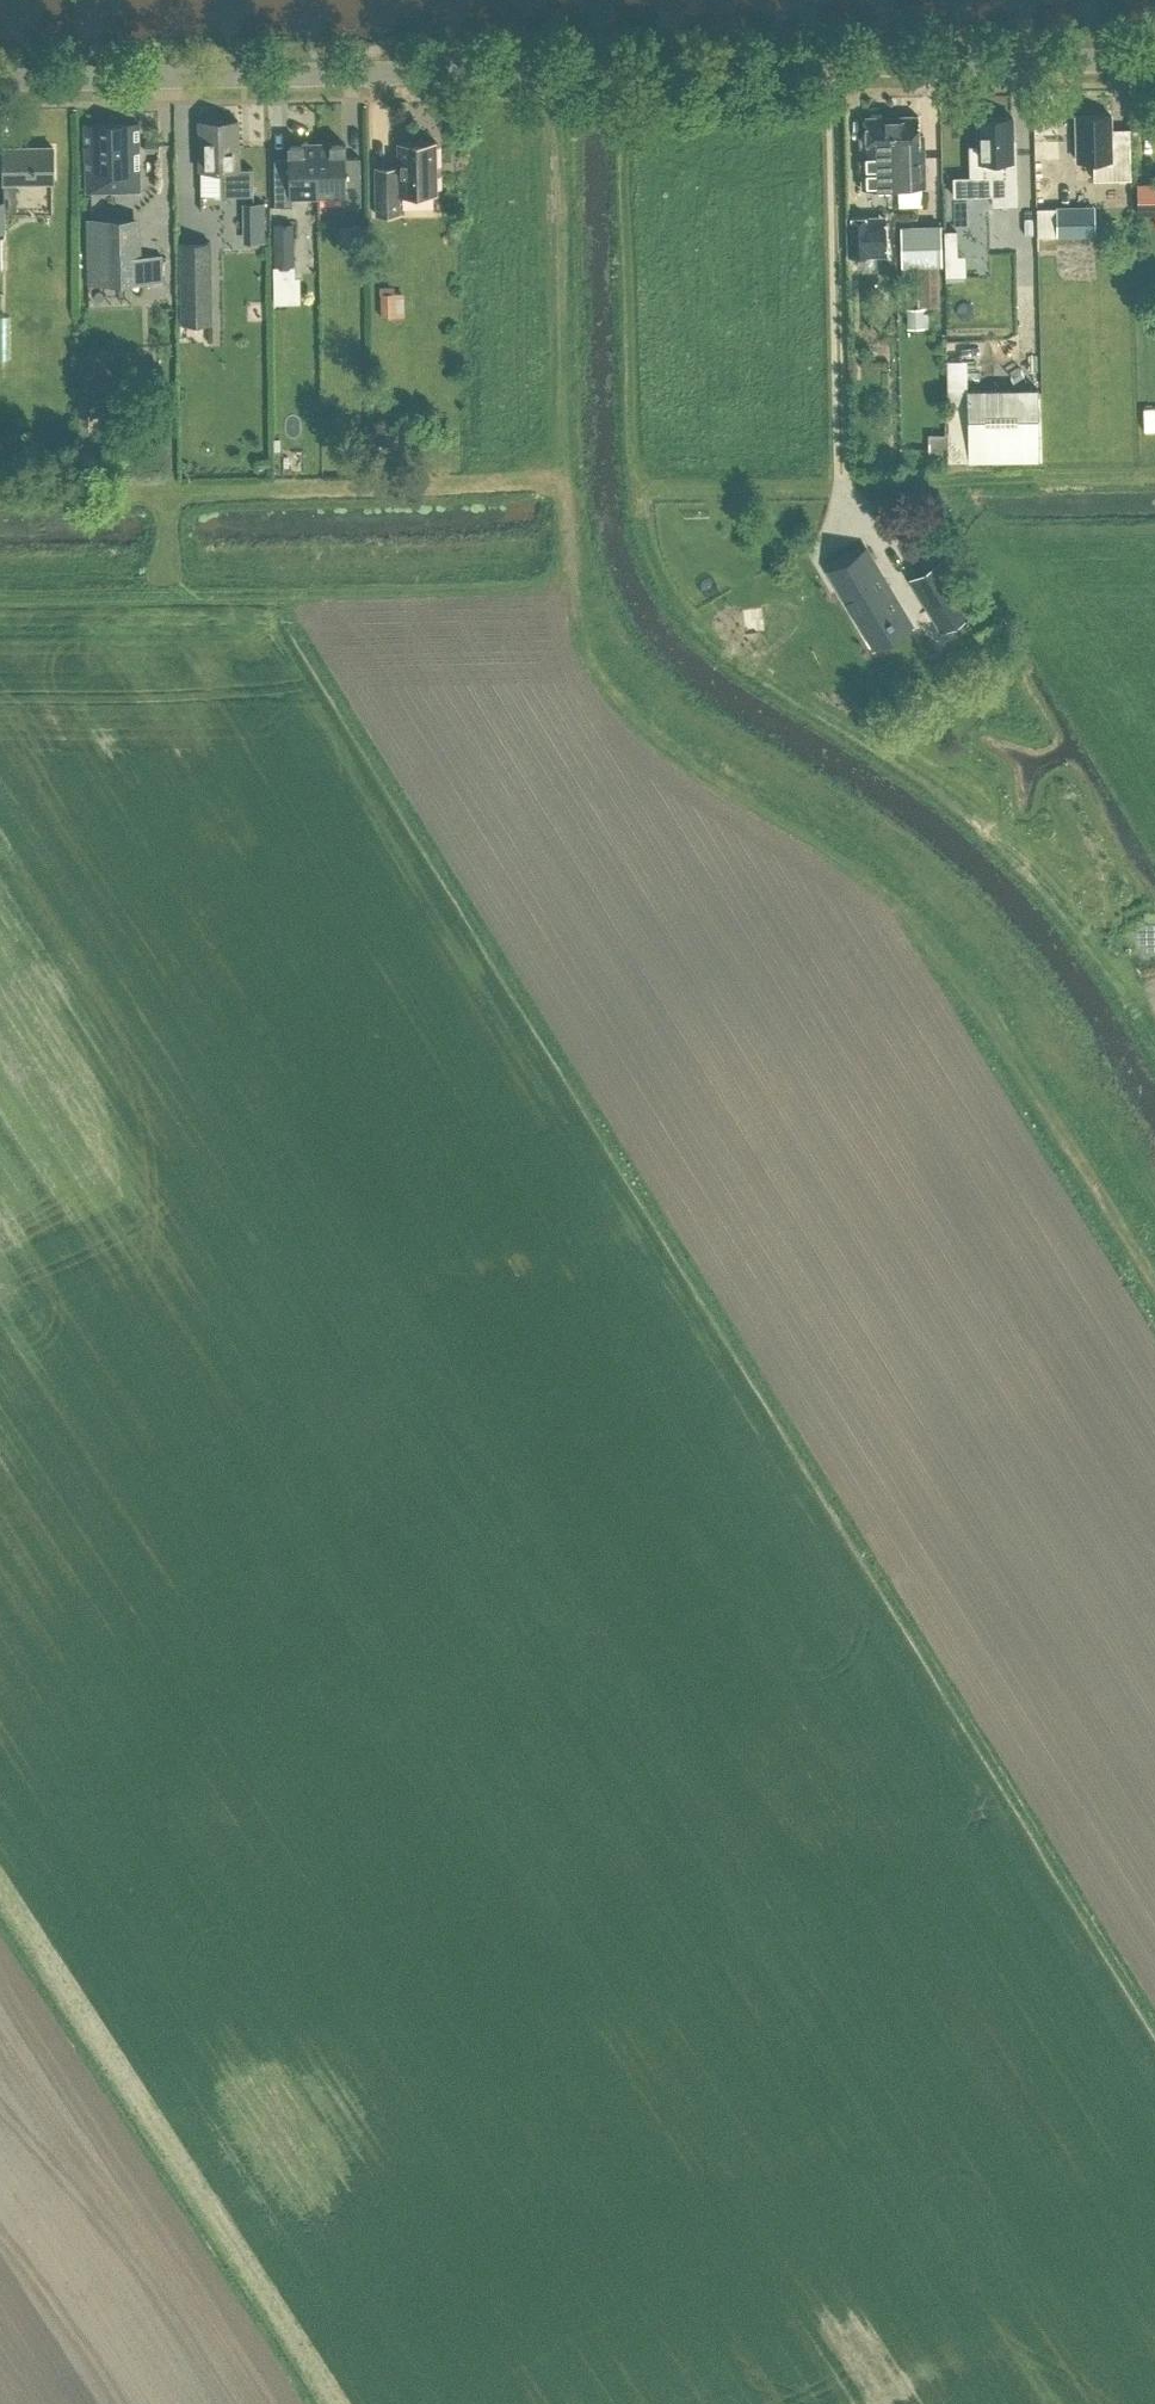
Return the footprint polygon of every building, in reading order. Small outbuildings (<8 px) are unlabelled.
[(862,135),(863,151),(861,151),(862,187),(892,186),(891,151),(893,151),(892,115),(866,116),(867,135),(862,135)] [(918,115),(892,115),(893,151),(896,151),(896,186),(924,185),(924,151),(924,134),(919,134),(918,115)] [(1130,138),(1111,138),(1110,115),(1077,116),(1077,143),(1078,143),(1078,158),(1093,158),(1094,179),(1131,178),(1130,138)] [(977,118),(979,165),(988,165),(988,205),(1012,204),(1012,176),(1014,176),(1013,117),(977,118)] [(253,166),(240,167),(239,119),(199,120),(199,169),(221,169),(221,194),(253,194),(253,166)] [(139,122),(85,123),(86,191),(140,189),(139,122)] [(159,138),(144,139),(145,151),(160,151),(159,138)] [(436,140),(398,141),(398,165),(375,165),(376,213),(400,213),(399,194),(437,193),(436,140)] [(274,158),(275,205),(292,205),(292,197),(318,196),(317,143),(288,144),(289,157),(274,158)] [(317,143),(318,196),(344,196),(344,204),(361,204),(360,156),(346,157),(346,143),(317,143)] [(54,146),(3,146),(4,181),(54,180),(54,146)] [(8,211),(19,210),(18,182),(7,183),(8,211)] [(1138,182),(1138,214),(1154,214),(1154,182),(1138,182)] [(241,239),(267,239),(267,200),(242,200),(241,239)] [(1095,206),(1057,206),(1057,235),(1095,235),(1095,206)] [(886,215),(846,216),(847,255),(887,254),(886,215)] [(87,220),(88,285),(139,284),(139,220),(87,220)] [(276,301),(299,301),(299,221),(277,221),(276,301)] [(941,224),(900,225),(901,265),(917,264),(939,264),(942,264),(941,224)] [(945,230),(945,243),(957,242),(957,230),(945,230)] [(180,253),(181,323),(207,322),(206,252),(180,253)] [(940,307),(940,276),(919,276),(919,307),(940,307)] [(383,293),(383,319),(398,319),(398,298),(398,293),(383,293)] [(1040,387),(967,387),(968,459),(1041,459),(1040,387)] [(866,546),(829,567),(856,615),(866,609),(878,630),(905,615),(866,546)] [(917,591),(940,629),(972,610),(949,573),(917,591)]
